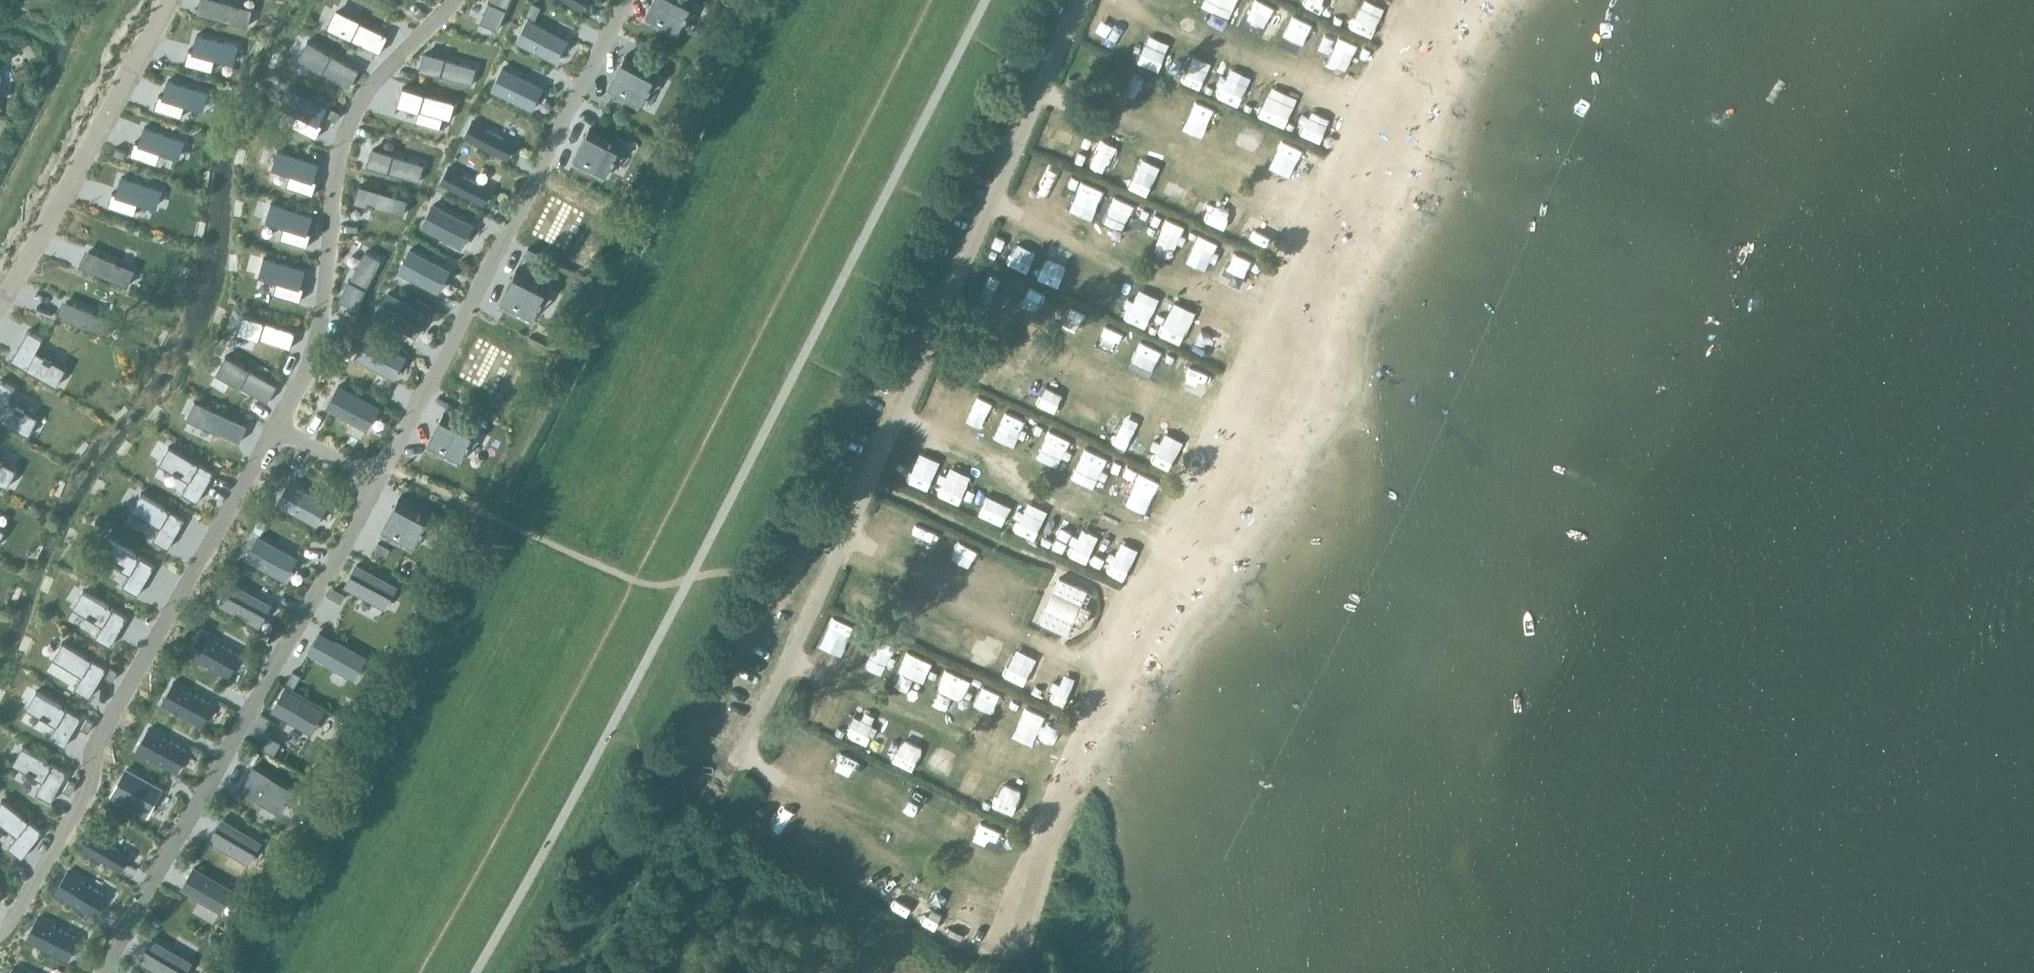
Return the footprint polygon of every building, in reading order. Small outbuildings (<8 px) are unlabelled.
[(217,0),(201,0),(198,13),(248,26),(252,10),(217,0)] [(359,21),(373,0),(332,0),(331,2),(359,21)] [(490,2),(489,2),(481,22),(498,29),(509,2),(510,0),(491,0),(490,2)] [(581,11),(588,0),(562,0),(581,11)] [(690,0),(654,0),(644,20),(673,35),(691,1),(690,0)] [(1256,0),(1240,0),(1239,7),(1254,10),(1256,0)] [(359,21),(336,10),(328,27),(379,52),(387,36),(358,22),(359,21)] [(1314,43),(1327,26),(1311,13),(1298,30),(1314,43)] [(528,20),(516,42),(556,63),(568,40),(528,20)] [(215,59),(233,64),(238,46),(197,35),(193,53),(189,52),(186,64),(212,71),(215,59)] [(1362,64),(1369,44),(1353,39),(1346,58),(1362,64)] [(471,84),(476,67),(444,59),(444,58),(423,52),(419,70),(447,78),(471,84)] [(655,72),(625,57),(608,91),(637,106),(655,72)] [(1229,64),(1219,88),(1242,97),(1252,73),(1229,64)] [(502,68),(491,90),(532,110),(543,88),(502,68)] [(184,105),(202,110),(208,92),(168,80),(162,98),(159,97),(156,108),(180,116),(184,105)] [(1274,80),(1263,107),(1281,114),(1292,88),(1274,80)] [(6,120),(18,89),(5,83),(0,95),(0,117),(6,120)] [(398,104),(398,106),(419,112),(420,110),(451,119),(455,103),(403,88),(398,104)] [(289,89),(280,106),(298,115),(292,125),(316,137),(321,126),(318,125),(326,108),(289,89)] [(1317,108),(1307,127),(1326,137),(1336,118),(1317,108)] [(515,144),(472,122),(464,138),(507,160),(515,144)] [(160,152),(178,159),(185,141),(145,127),(139,145),(136,144),(132,155),(156,164),(160,152)] [(589,128),(571,162),(601,178),(619,143),(589,128)] [(419,181),(424,164),(393,155),(393,154),(372,148),(367,165),(395,174),(419,181)] [(278,151),(273,169),(291,175),(287,186),(312,194),(316,183),(313,182),(318,164),(278,151)] [(1061,187),(1070,167),(1051,158),(1041,178),(1061,187)] [(491,190),(448,168),(440,184),(483,206),(491,190)] [(138,203),(156,208),(162,191),(122,178),(116,196),(113,195),(109,206),(134,214),(138,203)] [(374,206),(403,214),(408,198),(388,192),(359,184),(354,202),(374,208),(374,206)] [(553,199),(535,234),(565,249),(582,214),(553,199)] [(339,222),(355,226),(360,206),(344,202),(339,222)] [(273,204),(267,221),(285,227),(281,239),(306,247),(310,235),(307,234),(312,216),(273,204)] [(433,205),(421,227),(462,248),(473,225),(433,205)] [(1221,251),(1227,232),(1207,227),(1201,246),(1221,251)] [(251,250),(268,257),(275,237),(258,231),(251,250)] [(1035,262),(1044,243),(1023,233),(1014,252),(1035,262)] [(537,252),(528,247),(524,256),(533,261),(537,252)] [(134,270),(87,250),(80,266),(128,286),(134,270)] [(410,250),(398,272),(438,293),(450,271),(410,250)] [(381,260),(366,252),(350,280),(349,280),(339,299),(355,308),(370,282),(381,260)] [(265,258),(259,276),(278,282),(274,293),(299,301),(303,289),(300,288),(305,270),(265,258)] [(546,286),(517,270),(499,305),(528,320),(546,286)] [(388,294),(376,317),(416,338),(428,315),(388,294)] [(112,318),(63,300),(57,317),(106,335),(112,318)] [(238,331),(237,332),(258,339),(259,338),(290,348),(295,332),(243,315),(238,331)] [(28,331),(12,360),(56,386),(66,369),(35,352),(42,339),(28,331)] [(366,336),(355,358),(395,379),(406,357),(366,336)] [(480,342),(463,376),(492,392),(510,357),(480,342)] [(240,385),(267,401),(276,386),(252,371),(226,356),(216,374),(239,387),(240,385)] [(0,381),(0,419),(28,435),(38,419),(7,401),(15,389),(0,381)] [(339,386),(327,408),(367,430),(379,408),(339,386)] [(218,432),(240,442),(247,426),(221,414),(195,402),(194,404),(187,419),(218,433),(218,432)] [(456,462),(461,454),(465,446),(467,448),(470,442),(467,441),(474,429),(475,429),(475,428),(444,412),(443,412),(443,413),(444,414),(426,448),(444,457),(455,463),(456,463),(456,462)] [(197,501),(213,472),(169,447),(159,464),(190,481),(183,493),(197,501)] [(1104,448),(1098,468),(1118,474),(1124,454),(1104,448)] [(6,487),(16,470),(0,461),(0,483),(6,487)] [(1137,477),(1158,484),(1162,473),(1141,466),(1137,477)] [(289,482),(277,504),(317,526),(329,504),(289,482)] [(211,487),(199,505),(220,518),(231,500),(211,487)] [(168,547),(184,519),(140,494),(131,510),(161,527),(154,539),(168,547)] [(398,500),(380,534),(398,543),(409,549),(410,550),(411,549),(415,541),(419,533),(421,534),(424,529),(422,527),(428,516),(429,516),(430,515),(399,499),(398,498),(398,499),(398,500)] [(258,537),(246,559),(285,581),(297,558),(258,537)] [(182,552),(199,560),(205,546),(188,539),(182,552)] [(138,594),(154,565),(110,540),(101,556),(131,573),(123,586),(138,594)] [(1113,540),(1102,560),(1119,570),(1130,550),(1113,540)] [(356,565),(345,587),(385,608),(396,586),(356,565)] [(1091,592),(1059,577),(1052,591),(1054,592),(1047,608),(1045,607),(1039,621),(1070,636),(1077,621),(1088,626),(1095,611),(1084,606),(1091,592)] [(231,582),(219,605),(258,627),(271,604),(231,582)] [(110,645),(126,617),(82,592),(73,608),(103,625),(95,637),(110,645)] [(320,632),(308,654),(324,662),(348,676),(360,654),(336,640),(320,632)] [(200,634),(189,655),(229,677),(240,656),(200,634)] [(89,697),(106,668),(63,642),(53,658),(82,676),(75,688),(89,697)] [(1050,694),(1063,698),(1071,673),(1059,669),(1050,694)] [(173,683),(162,704),(202,726),(213,705),(173,683)] [(285,689),(272,710),(311,733),(316,724),(317,725),(318,725),(320,721),(320,720),(318,720),(323,711),(285,689)] [(64,745),(80,716),(36,691),(27,708),(57,724),(49,737),(64,745)] [(1025,721),(1046,730),(1055,711),(1034,702),(1025,721)] [(148,729),(137,750),(177,772),(188,751),(148,729)] [(51,801),(67,772),(22,747),(13,763),(44,781),(37,793),(51,801)] [(253,767),(241,789),(280,812),(293,790),(253,767)] [(126,769),(111,796),(148,815),(162,789),(126,769)] [(996,806),(1019,814),(1026,793),(1004,785),(996,806)] [(42,831),(2,799),(0,801),(0,822),(17,836),(9,847),(21,857),(42,831)] [(222,819),(209,841),(248,864),(261,842),(222,819)] [(88,832),(79,847),(121,872),(130,857),(88,832)] [(194,867),(181,889),(221,912),(233,890),(194,867)] [(68,872),(55,893),(94,917),(107,896),(68,872)] [(949,908),(938,929),(960,941),(971,920),(949,908)] [(37,919),(27,940),(68,960),(78,938),(37,919)] [(140,961),(160,972),(185,972),(192,962),(152,939),(140,961)]
